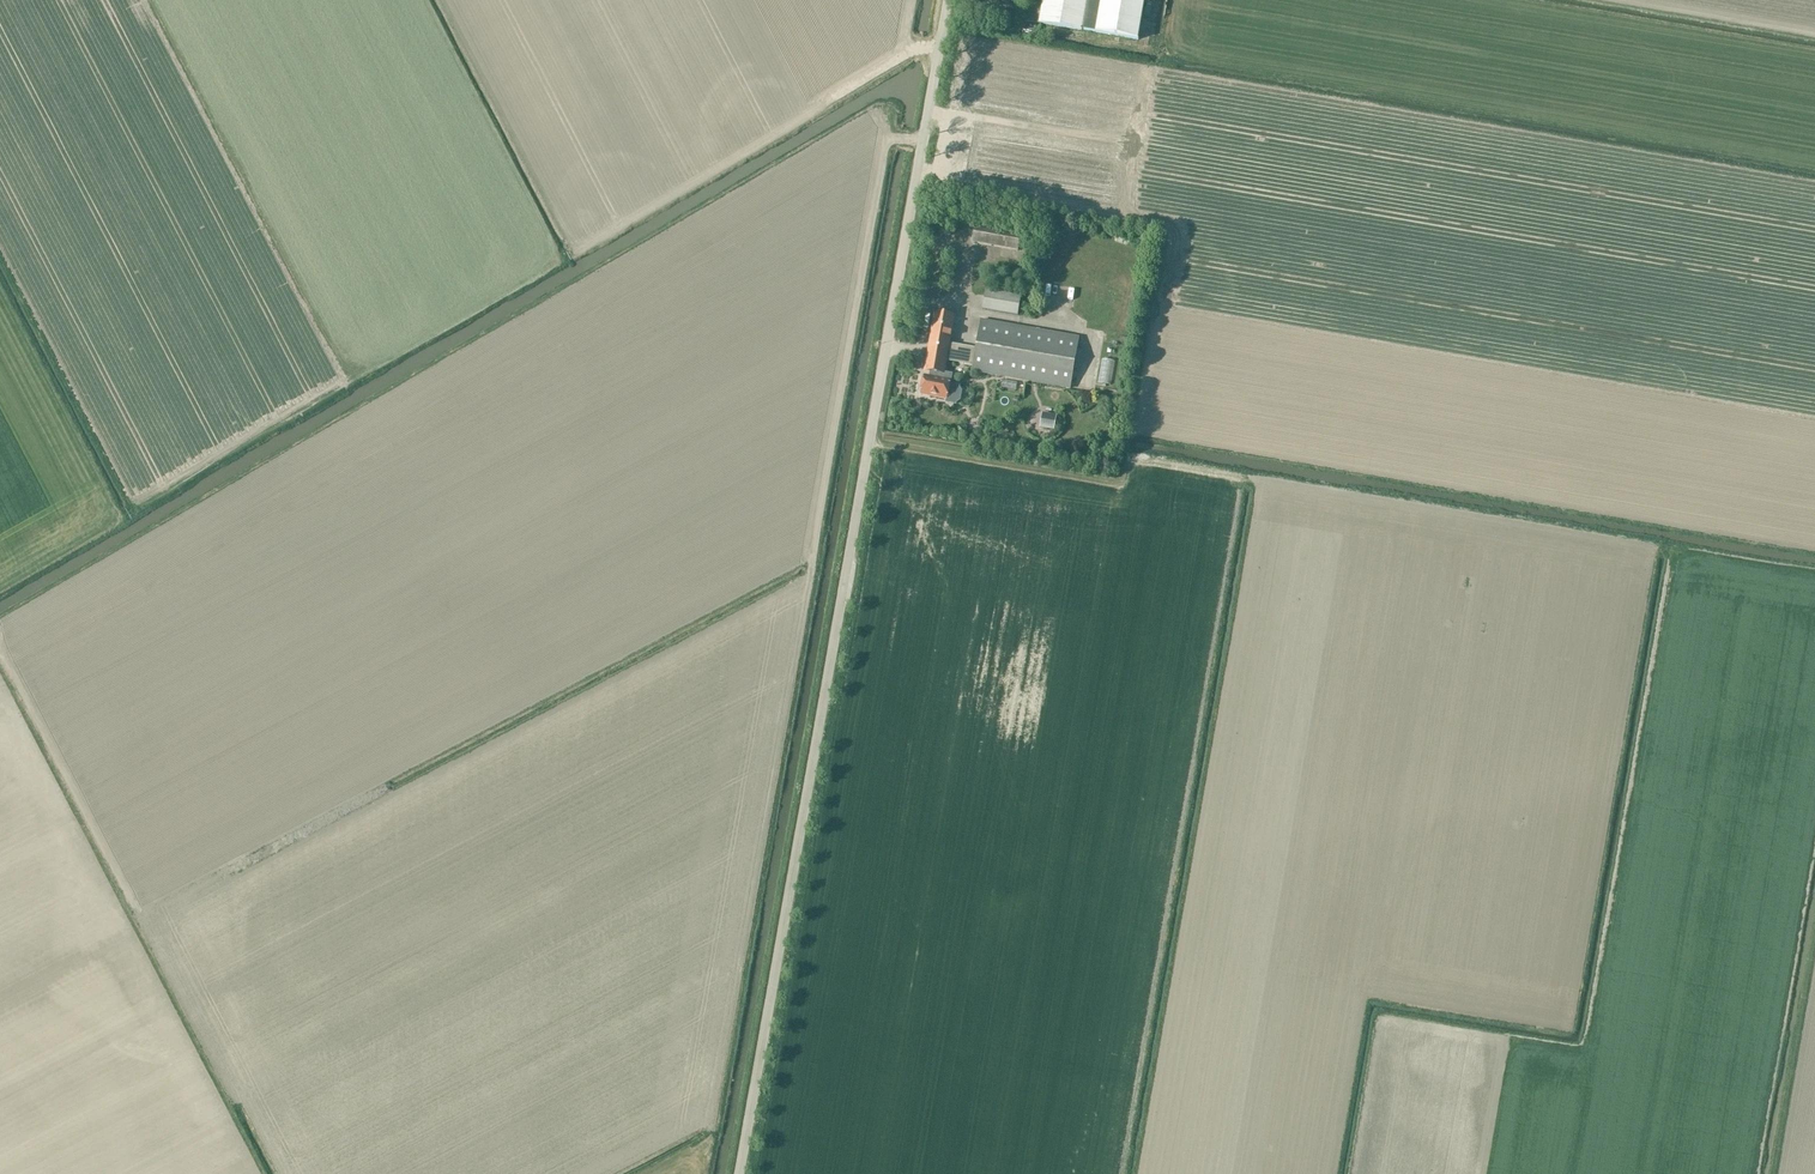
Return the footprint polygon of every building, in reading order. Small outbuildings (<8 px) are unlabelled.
[(1042,5),(1024,2),(1021,20),(1138,41),(1145,0),(1043,0),(1042,5)] [(1041,35),(1042,26),(1025,23),(1023,32),(1041,35)] [(1018,251),(1020,234),(975,226),(972,243),(1018,251)] [(975,254),(1022,262),(1023,255),(976,247),(975,254)] [(1017,316),(1019,306),(1021,297),(986,291),(982,310),(1017,316)] [(954,316),(945,314),(934,312),(924,371),(930,372),(929,376),(925,376),(923,384),(919,385),(918,391),(921,394),(921,395),(946,400),(945,404),(956,405),(957,403),(961,401),(962,391),(960,388),(960,385),(951,384),(953,374),(945,373),(947,361),(973,366),(972,372),(1070,389),(1079,337),(981,320),(976,349),(950,344),(954,316)] [(1055,430),(1057,416),(1043,413),(1040,427),(1055,430)] [(1043,431),(1041,439),(1058,443),(1060,436),(1043,431)]
